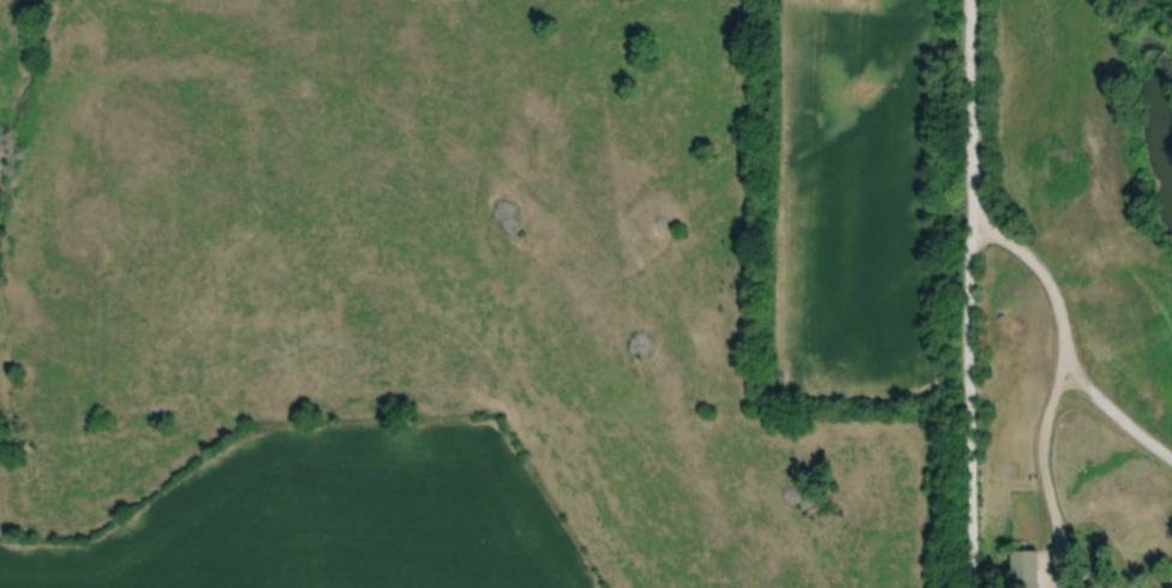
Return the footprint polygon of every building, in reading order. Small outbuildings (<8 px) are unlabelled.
[(1042,549),(1013,549),(1013,587),(1042,587),(1042,549)]
